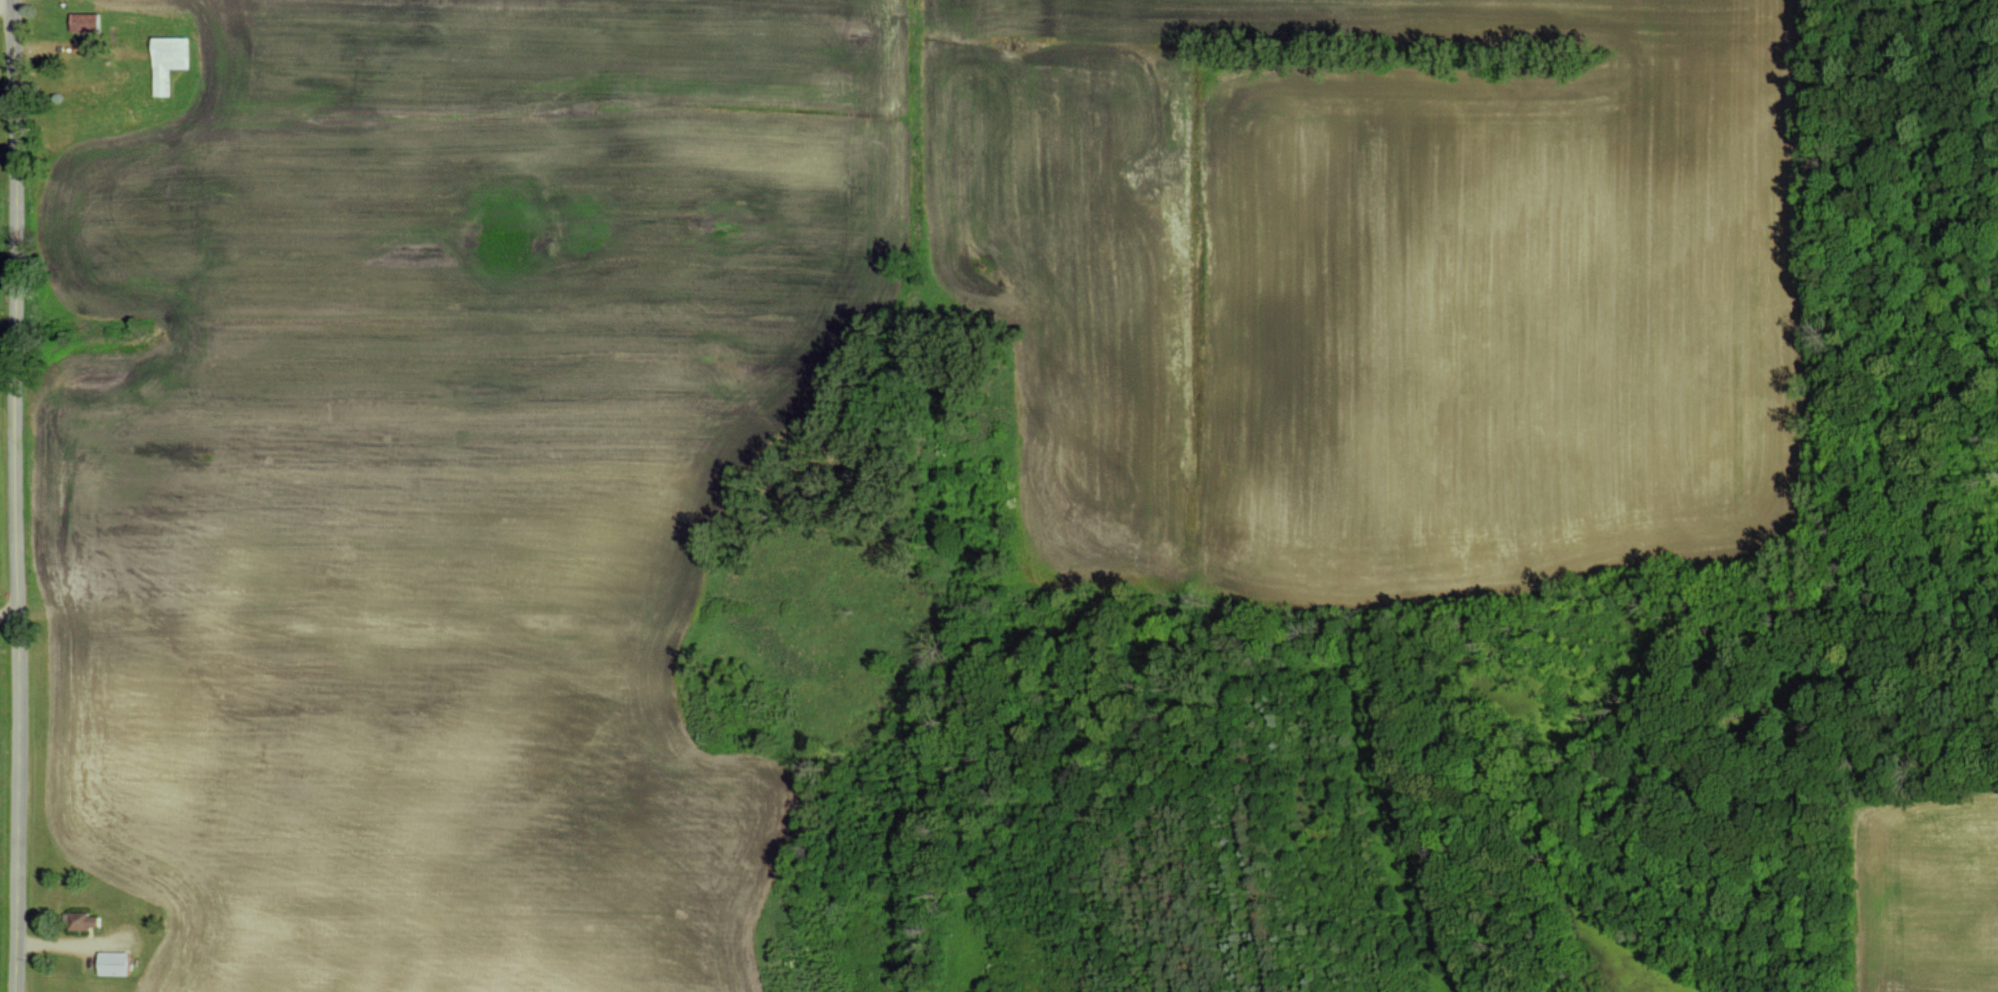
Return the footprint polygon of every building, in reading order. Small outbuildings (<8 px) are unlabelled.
[(101,14),(74,14),(74,33),(102,32),(101,14)] [(155,95),(170,96),(170,68),(189,69),(190,38),(156,37),(155,95)] [(68,928),(98,929),(98,913),(69,912),(68,928)] [(129,952),(99,951),(99,974),(129,975),(129,952)]
